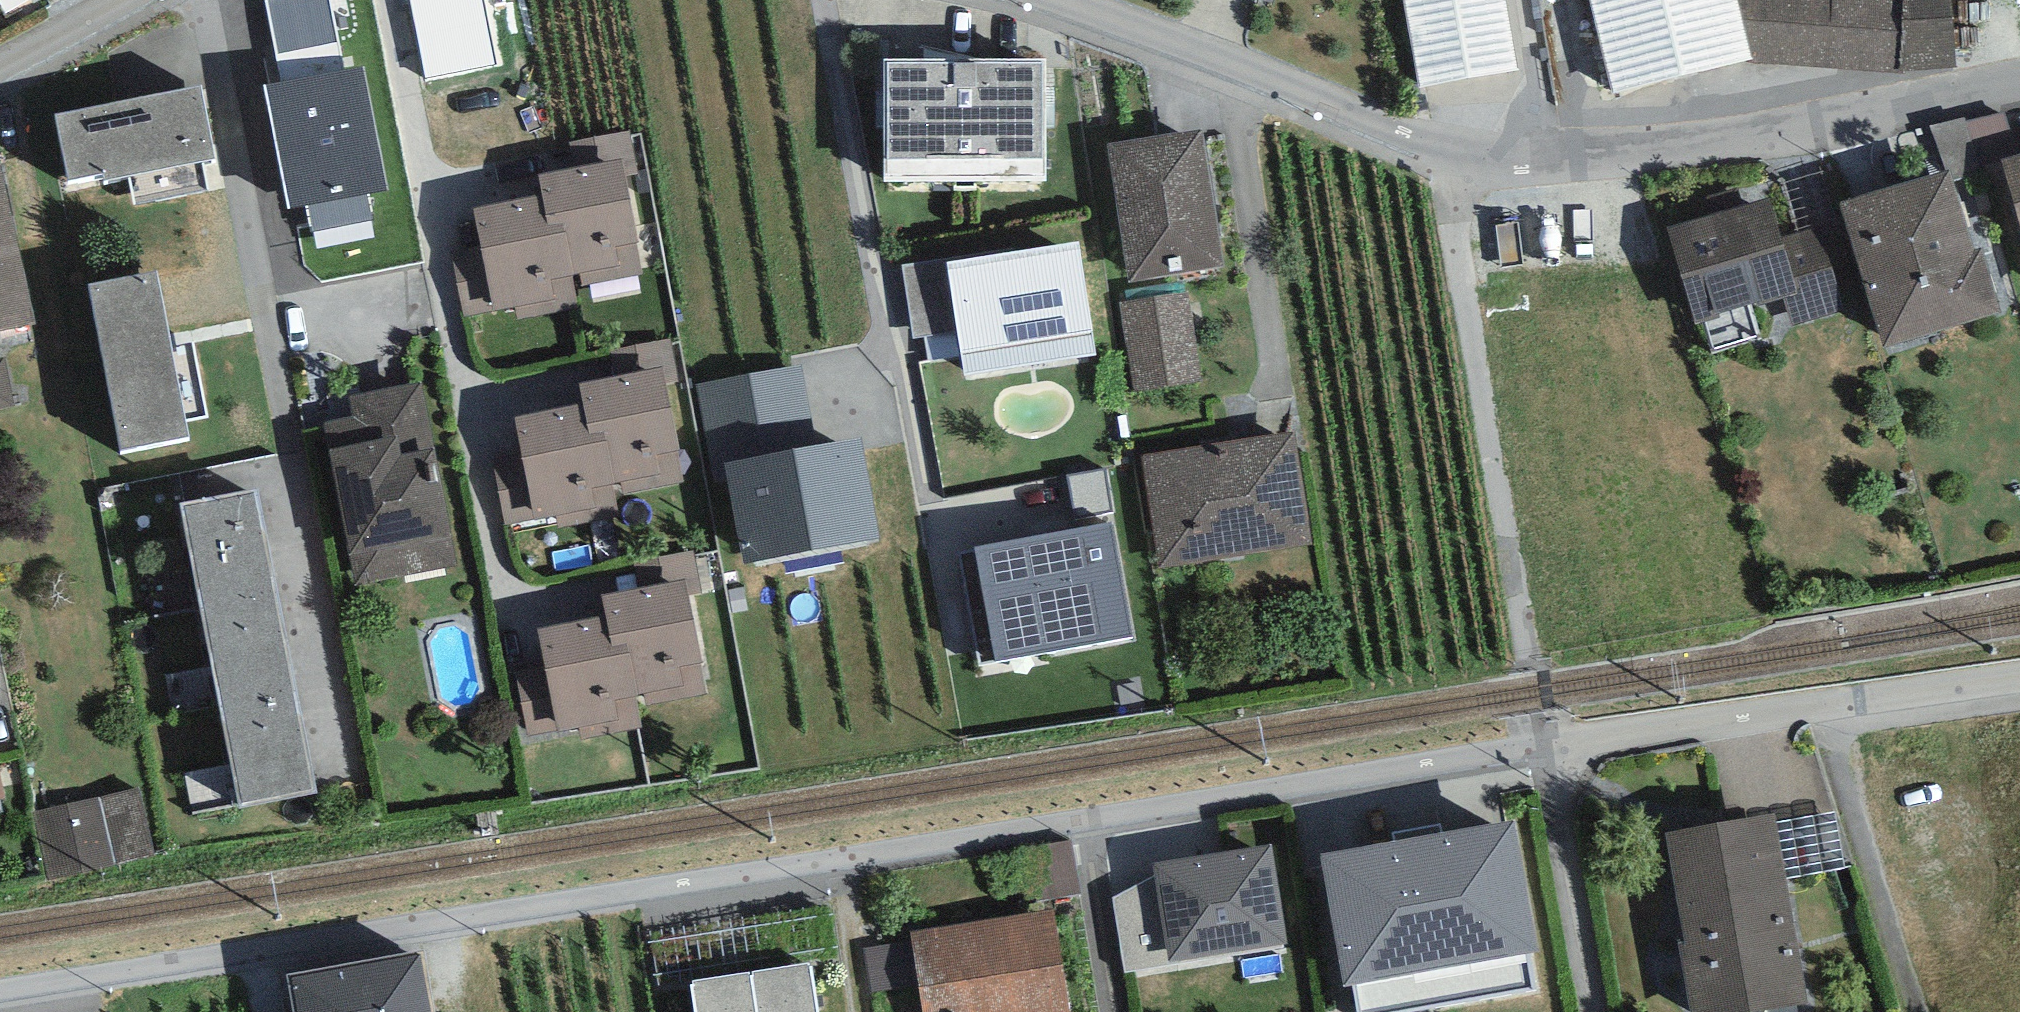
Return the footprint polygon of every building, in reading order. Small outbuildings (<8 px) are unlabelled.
[(281,84),(265,87),(288,210),(307,207),(312,232),(373,220),(368,194),(389,190),(366,66),(344,70),(331,0),(265,0),(281,84)] [(426,79),(497,65),(484,0),(411,0),(426,79)] [(1426,100),(1530,81),(1515,0),(1408,0),(1426,100)] [(1613,94),(1754,60),(1739,0),(1590,0),(1613,94)] [(1754,60),(1899,72),(1958,69),(1953,0),(1739,0),(1754,60)] [(884,59),(884,182),(1048,181),(1047,59),(884,59)] [(202,86),(56,115),(69,180),(105,173),(106,180),(217,158),(202,86)] [(2006,114),(1967,122),(1983,174),(2003,169),(2000,159),(2019,153),(2006,114)] [(1966,117),(1930,126),(1948,170),(1952,185),(1983,174),(1967,122),(1966,117)] [(629,129),(569,141),(574,168),(619,159),(623,175),(637,172),(629,129)] [(1108,144),(1129,283),(1224,266),(1202,130),(1108,144)] [(2000,159),(2003,169),(2019,228),(2019,153),(2000,159)] [(537,175),(541,195),(548,226),(563,223),(574,276),(580,275),(582,285),(643,273),(623,175),(619,159),(574,168),(537,175)] [(0,166),(0,330),(37,322),(1,165),(0,166)] [(1948,170),(1839,203),(1883,348),(2001,313),(1981,249),(1972,251),(1952,185),(1948,170)] [(541,195),(472,209),(480,247),(493,310),(516,306),(518,319),(576,308),(570,277),(574,276),(563,223),(548,226),(541,195)] [(1771,197),(1667,228),(1695,324),(1783,298),(1792,327),(1856,308),(1831,222),(1783,236),(1771,197)] [(957,331),(964,375),(1097,355),(1079,242),(947,262),(957,331)] [(480,247),(451,252),(452,255),(464,316),(493,310),(480,247)] [(913,338),(957,331),(947,262),(946,257),(902,264),(913,338)] [(157,271),(88,284),(120,452),(189,439),(157,271)] [(1189,293),(1120,302),(1132,392),(1202,382),(1189,293)] [(670,338),(610,350),(616,377),(661,368),(664,384),(679,381),(670,338)] [(0,359),(0,407),(14,404),(6,358),(0,359)] [(801,364),(696,383),(714,484),(728,481),(743,564),(878,540),(860,438),(816,446),(801,364)] [(579,384),(583,404),(589,434),(604,431),(615,485),(621,484),(624,494),(685,482),(664,384),(661,368),(616,377),(579,384)] [(354,418),(322,423),(352,586),(457,567),(422,382),(349,395),(354,418)] [(583,404),(514,418),(522,456),(534,519),(558,515),(560,528),(618,516),(612,486),(615,485),(604,431),(589,434),(583,404)] [(1295,432),(1141,457),(1160,569),(1313,544),(1295,432)] [(522,456),(493,461),(493,463),(505,525),(534,519),(522,456)] [(1107,470),(1068,477),(1076,519),(1114,512),(1107,470)] [(256,489),(180,503),(181,507),(200,605),(275,590),(256,489)] [(1111,523),(973,547),(993,662),(1131,638),(1111,523)] [(693,549),(633,561),(639,588),(684,579),(688,595),(702,592),(693,549)] [(602,596),(606,615),(613,646),(628,643),(638,696),(644,695),(647,706),(708,693),(688,595),(684,579),(639,588),(602,596)] [(295,693),(275,590),(200,605),(220,707),(295,693)] [(606,615),(537,629),(545,667),(557,731),(581,727),(583,740),(641,728),(635,697),(638,696),(628,643),(613,646),(606,615)] [(545,667),(516,673),(517,675),(528,736),(557,731),(545,667)] [(314,791),(295,693),(220,707),(238,805),(314,791)] [(139,788),(32,812),(48,879),(154,856),(139,788)] [(1666,833),(1684,942),(1678,943),(1689,1011),(1747,1011),(1807,1002),(1775,815),(1666,833)] [(1320,855),(1344,989),(1355,987),(1359,1011),(1423,1011),(1537,992),(1531,953),(1538,952),(1514,821),(1320,855)] [(1072,841),(1015,849),(1024,904),(1081,895),(1072,841)] [(1272,845),(1152,864),(1154,875),(1112,898),(1124,973),(1179,965),(1179,959),(1288,944),(1272,845)] [(1052,909),(910,933),(911,939),(919,984),(923,1011),(1069,1011),(1052,909)] [(911,939),(862,947),(870,992),(919,984),(911,939)] [(286,975),(293,1011),(431,1011),(420,951),(286,975)] [(750,974),(756,1011),(817,1011),(810,965),(750,974)] [(693,1011),(756,1011),(750,974),(688,983),(693,1011)]
